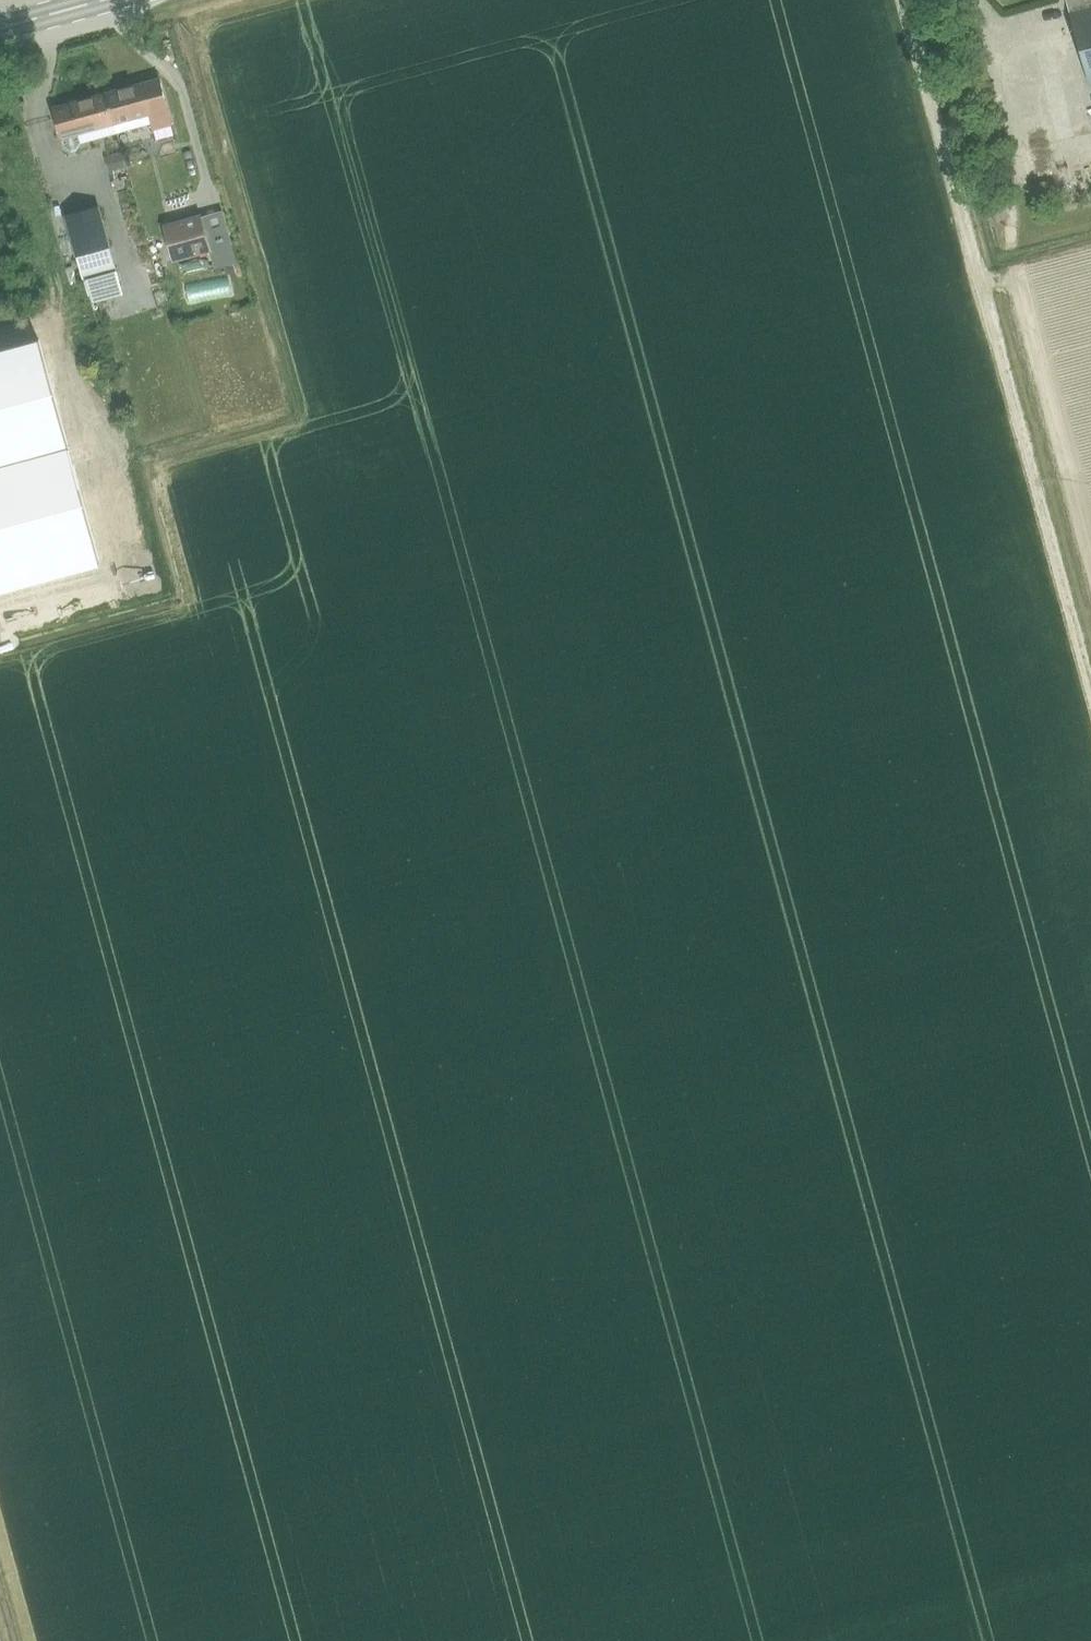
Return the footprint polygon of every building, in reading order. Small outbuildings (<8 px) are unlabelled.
[(1090,84),(1090,0),(1067,0),(1090,85),(1090,84)] [(22,96),(39,95),(39,83),(22,83),(22,96)] [(152,124),(149,113),(151,113),(143,84),(106,94),(114,123),(113,123),(116,133),(152,124)] [(77,133),(113,123),(114,123),(106,94),(52,109),(60,137),(61,137),(65,153),(81,149),(77,133)] [(98,205),(64,214),(76,256),(110,247),(98,205)] [(201,217),(167,227),(176,259),(210,250),(201,217)] [(193,313),(191,287),(175,288),(177,313),(193,313)] [(106,568),(42,345),(0,357),(0,599),(106,568)]
